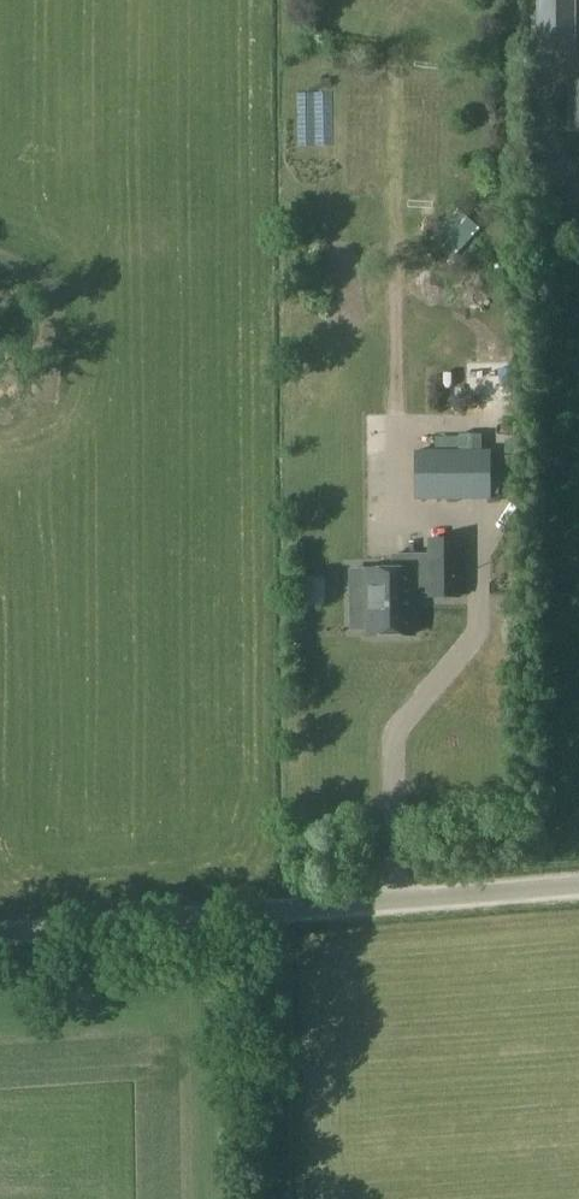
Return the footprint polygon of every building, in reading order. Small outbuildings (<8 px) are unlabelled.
[(573,0),(540,0),(540,49),(573,49),(573,0)] [(570,83),(570,126),(578,126),(578,83),(570,83)] [(318,123),(319,244),(379,244),(379,123),(318,123)] [(489,451),(417,452),(417,500),(489,499),(489,451)] [(363,630),(363,636),(412,636),(412,593),(427,593),(427,597),(457,597),(457,544),(426,544),(426,557),(389,557),(389,570),(363,570),(363,572),(363,630)]
